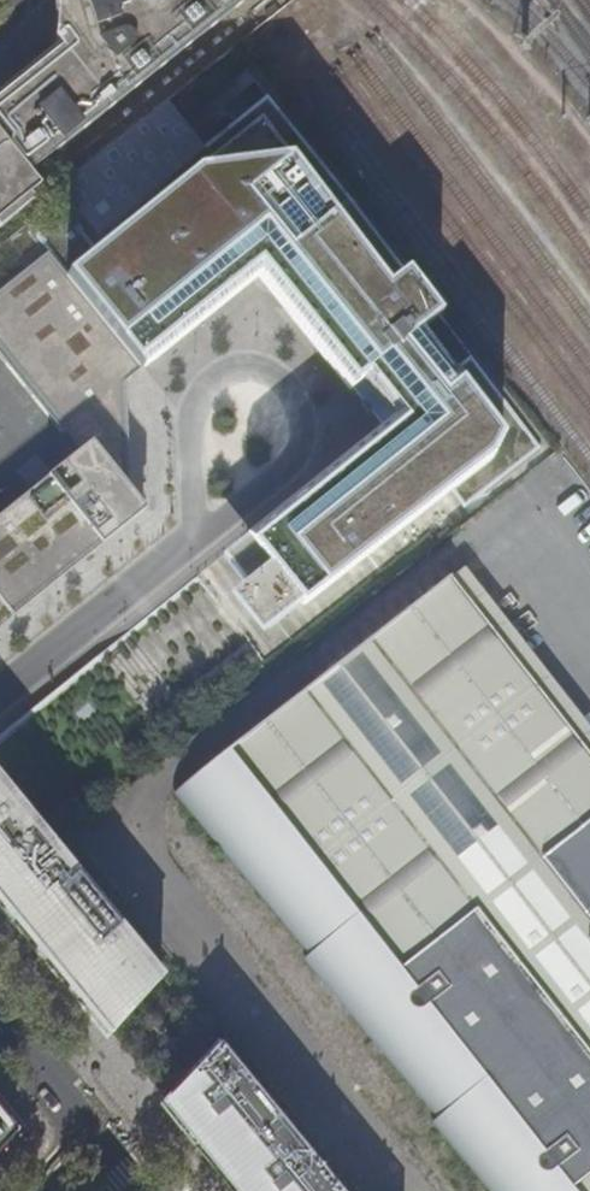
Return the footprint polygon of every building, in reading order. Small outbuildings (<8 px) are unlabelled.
[(246,0),(109,0),(81,21),(55,40),(61,48),(27,75),(0,96),(0,137),(28,172),(246,0)] [(55,40),(81,21),(109,0),(52,0),(55,40)] [(48,196),(28,172),(0,137),(0,234),(3,231),(19,219),(48,196)] [(234,535),(289,603),(508,424),(416,311),(429,303),(395,257),(376,270),(285,156),(205,167),(63,273),(141,370),(277,251),(361,354),(374,344),(414,391),(234,535)] [(6,622),(129,524),(145,511),(129,491),(126,382),(141,370),(102,322),(63,273),(58,267),(19,219),(3,231),(15,247),(0,258),(0,358),(69,444),(0,500),(0,627),(6,622)] [(445,584),(171,801),(306,959),(300,964),(435,1122),(429,1126),(484,1190),(589,1190),(589,767),(445,584)] [(25,926),(55,963),(89,1005),(110,1030),(160,975),(0,778),(0,895),(25,926)] [(168,1101),(242,1190),(348,1190),(224,1040),(168,1101)] [(23,1129),(6,1108),(0,1101),(0,1154),(23,1129)] [(28,1135),(23,1129),(0,1154),(0,1165),(28,1135)]
